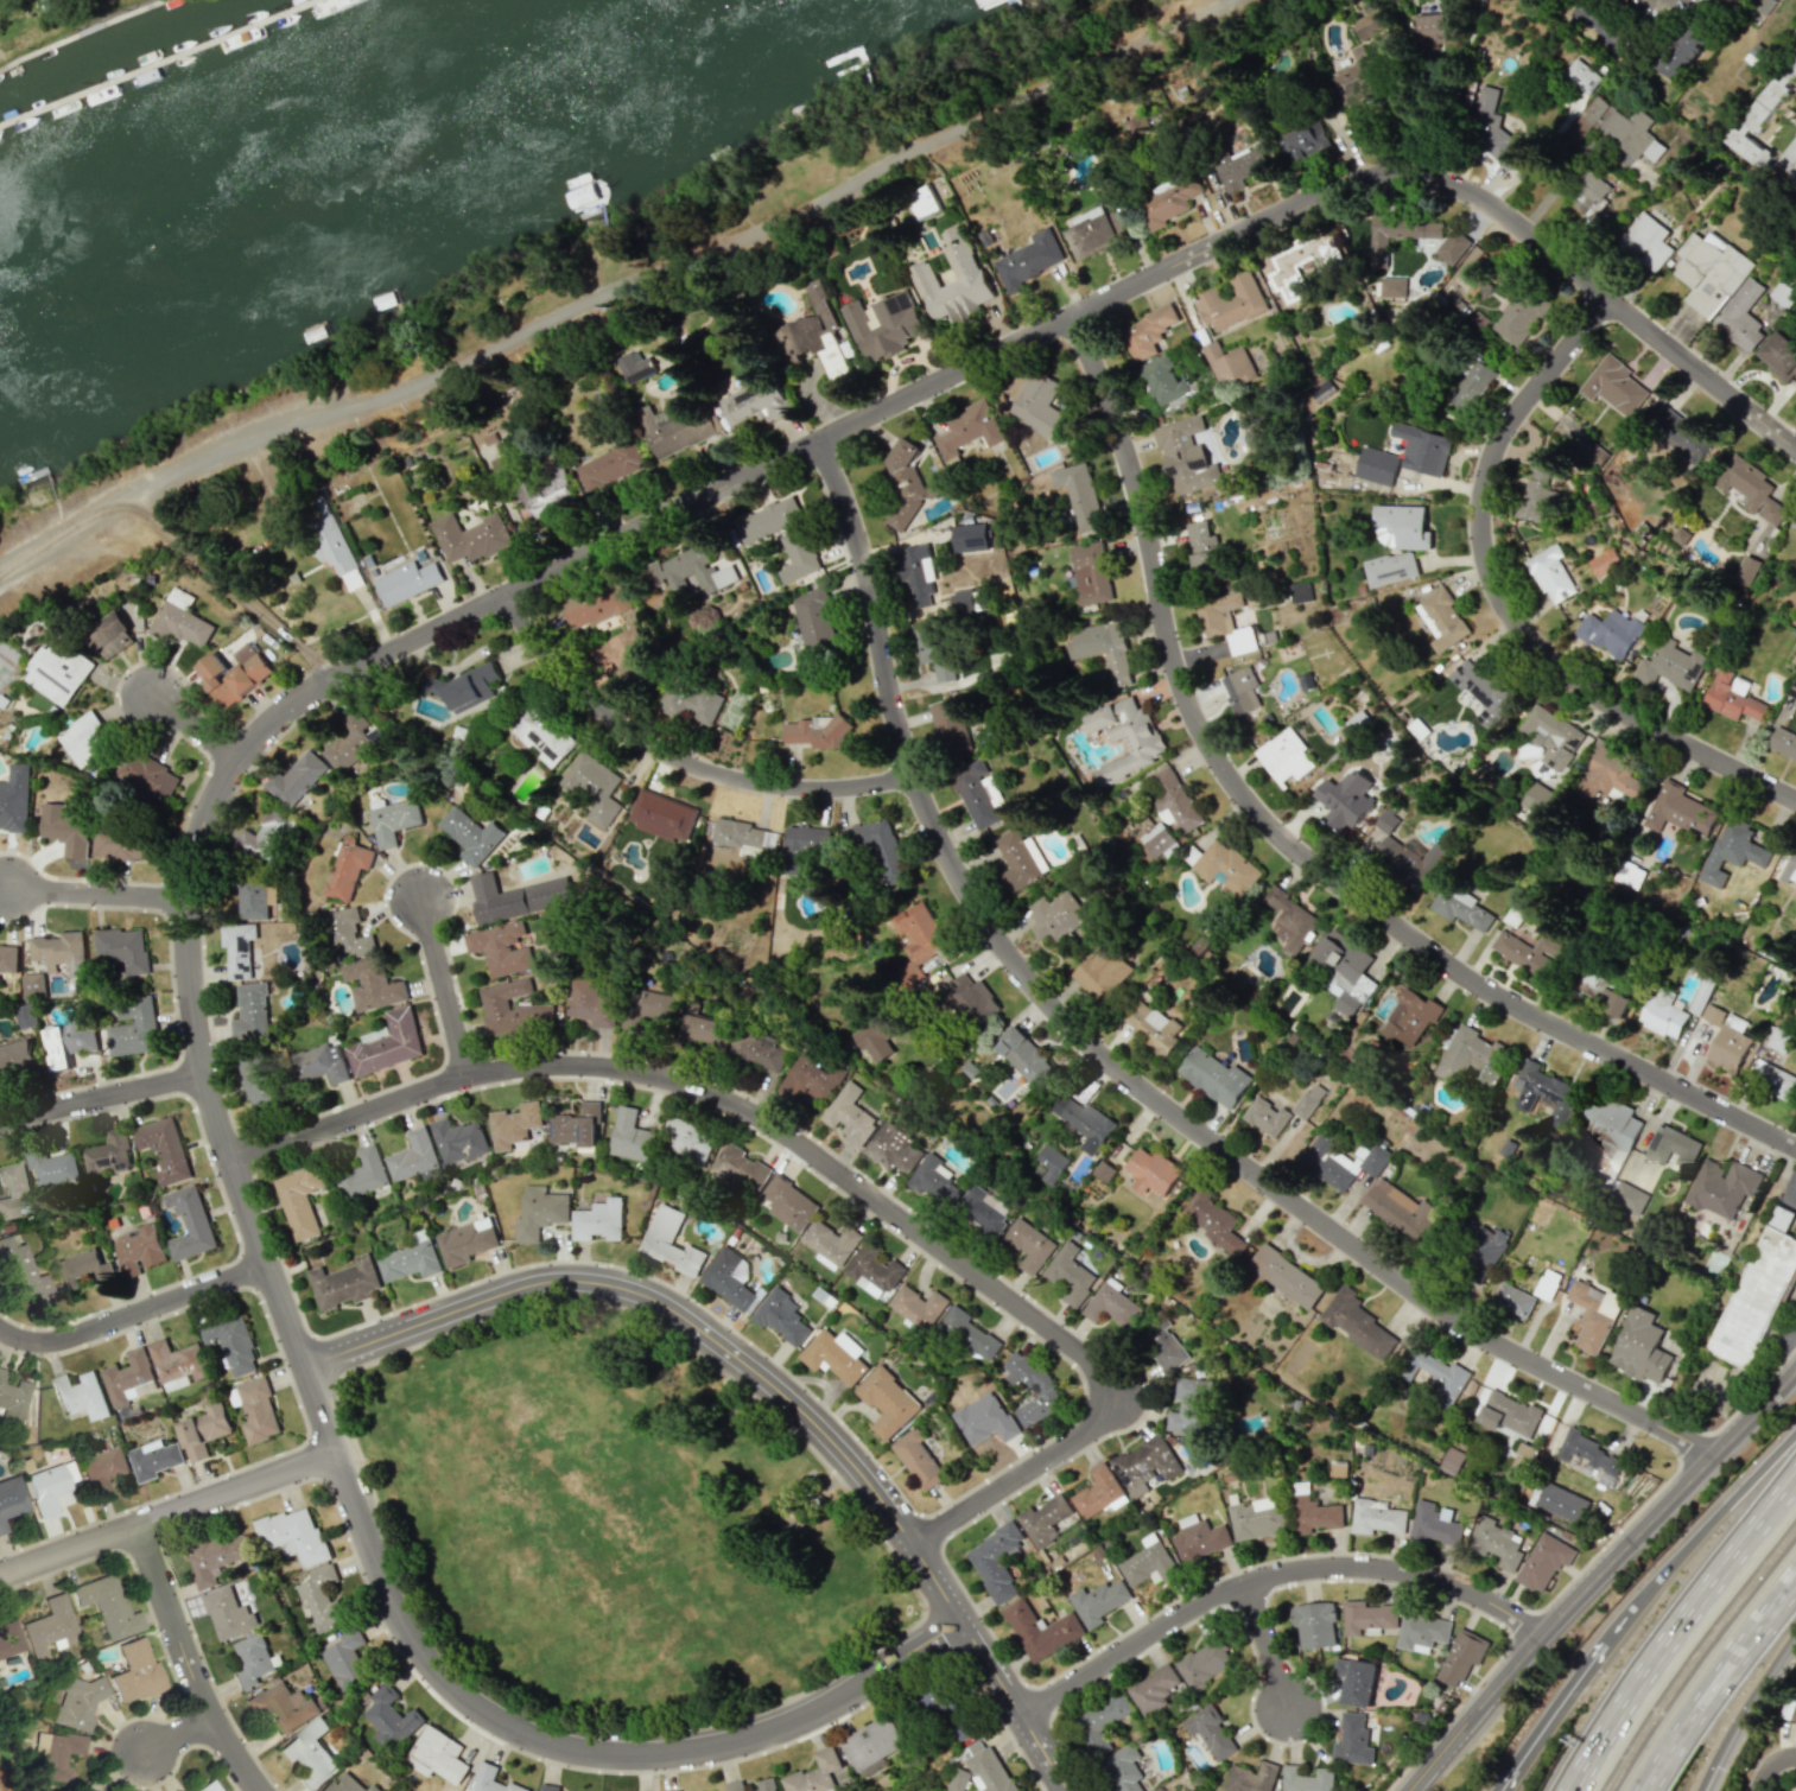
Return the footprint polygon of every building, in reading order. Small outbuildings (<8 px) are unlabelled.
[(1615,51),(1628,34),(1585,0),(1581,0),(1569,15),(1615,51)] [(1332,74),(1345,102),(1379,87),(1373,75),(1385,70),(1375,49),(1392,42),(1377,9),(1351,21),(1360,41),(1352,44),(1360,61),(1332,74)] [(1418,53),(1440,52),(1440,42),(1458,42),(1457,14),(1417,15),(1418,53)] [(1679,79),(1684,63),(1693,66),(1707,26),(1679,16),(1660,73),(1679,79)] [(1787,64),(1784,78),(1784,79),(1795,81),(1795,52),(1787,64)] [(1601,77),(1574,58),(1561,75),(1588,95),(1601,77)] [(1768,175),(1775,166),(1795,182),(1795,138),(1775,165),(1768,160),(1772,155),(1747,135),(1752,129),(1757,133),(1792,88),(1776,75),(1738,125),(1735,123),(1723,140),(1768,175)] [(1500,89),(1484,85),(1467,152),(1516,163),(1522,142),(1496,136),(1501,115),(1494,113),(1500,89)] [(1594,129),(1636,157),(1639,152),(1654,162),(1666,146),(1645,132),(1654,119),(1637,108),(1630,119),(1593,94),(1561,141),(1578,153),(1594,129)] [(1150,130),(1145,114),(1122,121),(1126,137),(1150,130)] [(1331,148),(1321,120),(1281,135),(1291,162),(1331,148)] [(1213,166),(1227,194),(1246,185),(1243,179),(1269,166),(1258,144),(1213,166)] [(1568,201),(1592,217),(1612,187),(1588,171),(1568,201)] [(1201,194),(1196,179),(1139,197),(1149,228),(1191,215),(1186,198),(1201,194)] [(916,219),(939,208),(928,184),(904,195),(916,219)] [(1074,260),(1121,240),(1113,223),(1118,221),(1113,210),(1103,214),(1100,206),(1069,219),(1072,226),(1061,230),(1074,260)] [(1654,273),(1673,250),(1662,241),(1669,232),(1642,210),(1616,242),(1654,273)] [(1442,238),(1442,219),(1372,217),(1371,268),(1386,268),(1387,237),(1442,238)] [(992,297),(958,224),(940,232),(946,245),(941,247),(956,280),(940,287),(926,259),(908,268),(933,321),(957,310),(962,320),(979,312),(976,305),(992,297)] [(1032,242),(992,261),(1008,295),(1023,288),(1019,281),(1063,260),(1047,225),(1028,234),(1032,242)] [(1682,300),(1710,320),(1752,263),(1708,231),(1702,239),(1692,232),(1676,254),(1684,260),(1673,274),(1692,288),(1682,300)] [(1297,265),(1313,259),(1317,272),(1326,268),(1315,239),(1270,256),(1275,270),(1267,273),(1274,292),(1280,290),(1285,303),(1308,295),(1297,265)] [(1437,291),(1452,304),(1458,297),(1460,299),(1481,275),(1464,261),(1437,291)] [(1210,334),(1268,309),(1251,269),(1228,278),(1235,296),(1222,301),(1216,287),(1194,296),(1210,334)] [(1766,332),(1743,314),(1763,288),(1747,275),(1709,324),(1748,354),(1766,332)] [(814,314),(769,332),(783,367),(818,352),(831,385),(852,376),(844,356),(852,353),(847,342),(844,343),(847,350),(841,352),(832,330),(838,328),(818,278),(802,284),(814,314)] [(1405,278),(1375,278),(1374,293),(1372,293),(1372,315),(1404,316),(1405,278)] [(1491,327),(1517,347),(1548,306),(1522,286),(1491,327)] [(842,306),(865,364),(907,348),(903,338),(923,330),(907,290),(862,307),(859,299),(842,306)] [(1158,353),(1151,338),(1181,325),(1172,305),(1120,327),(1135,362),(1158,353)] [(1795,373),(1795,349),(1775,332),(1755,357),(1788,383),(1795,373)] [(1218,385),(1240,376),(1244,383),(1257,378),(1243,347),(1223,355),(1217,340),(1201,347),(1218,385)] [(617,356),(626,384),(655,374),(646,346),(617,356)] [(1156,408),(1190,393),(1184,379),(1179,381),(1167,354),(1137,367),(1156,408)] [(1597,395),(1628,419),(1651,390),(1606,354),(1578,391),(1591,401),(1597,395)] [(1469,413),(1496,372),(1475,359),(1449,400),(1469,413)] [(1008,412),(1046,433),(1059,410),(1049,405),(1061,384),(1032,368),(1008,412)] [(1306,389),(1316,403),(1335,389),(1325,376),(1306,389)] [(721,401),(731,425),(760,413),(763,422),(790,411),(776,378),(721,401)] [(1004,440),(987,398),(944,416),(950,431),(934,437),(943,460),(959,454),(956,447),(982,436),(987,447),(1004,440)] [(1708,435),(1667,402),(1650,423),(1691,456),(1708,435)] [(718,435),(711,417),(690,425),(685,412),(673,417),(669,408),(654,414),(650,405),(636,410),(655,459),(718,435)] [(1155,427),(1172,496),(1221,484),(1216,462),(1205,465),(1197,433),(1205,431),(1201,415),(1155,427)] [(1399,467),(1441,479),(1452,438),(1394,421),(1390,436),(1407,440),(1399,467)] [(884,466),(905,478),(878,523),(899,536),(932,481),(909,468),(921,447),(902,436),(884,466)] [(575,466),(587,493),(646,466),(633,439),(575,466)] [(1598,469),(1608,454),(1592,444),(1583,460),(1598,469)] [(1354,477),(1392,487),(1400,456),(1362,446),(1354,477)] [(1561,454),(1534,448),(1518,517),(1546,524),(1561,454)] [(1065,485),(1078,534),(1104,527),(1086,461),(1049,471),(1053,488),(1065,485)] [(572,497),(564,467),(514,482),(523,511),(572,497)] [(733,520),(743,545),(784,527),(788,535),(780,539),(791,564),(778,569),(784,584),(822,567),(791,495),(733,520)] [(1431,548),(1431,531),(1425,531),(1425,506),(1375,505),(1374,547),(1431,548)] [(463,531),(453,512),(430,522),(450,563),(467,554),(470,561),(484,554),(486,558),(514,544),(497,510),(482,517),(484,521),(463,531)] [(319,548),(314,550),(319,562),(326,559),(335,578),(357,568),(333,514),(309,524),(319,548)] [(1185,524),(1194,568),(1218,563),(1213,535),(1209,535),(1207,520),(1185,524)] [(952,525),(953,551),(988,550),(986,524),(952,525)] [(1671,537),(1683,546),(1691,534),(1679,525),(1671,537)] [(1069,546),(1079,606),(1112,600),(1102,540),(1069,546)] [(914,607),(938,602),(926,542),(893,550),(900,581),(908,579),(914,607)] [(738,581),(730,562),(711,570),(700,544),(641,567),(647,583),(664,576),(673,596),(697,587),(700,596),(738,581)] [(1526,558),(1548,606),(1575,593),(1558,556),(1562,555),(1556,544),(1526,558)] [(1370,588),(1390,583),(1391,587),(1420,579),(1413,549),(1363,561),(1370,588)] [(1751,582),(1760,561),(1743,554),(1734,575),(1751,582)] [(373,580),(387,609),(445,580),(436,561),(419,570),(414,560),(373,580)] [(1311,601),(1308,582),(1289,585),(1292,604),(1311,601)] [(562,604),(572,630),(629,610),(620,583),(562,604)] [(214,625),(186,612),(193,596),(170,586),(151,628),(202,651),(214,625)] [(804,646),(797,648),(801,667),(841,656),(824,588),(791,596),(804,646)] [(1435,638),(1429,641),(1436,654),(1470,633),(1442,588),(1415,605),(1435,638)] [(953,614),(975,610),(971,589),(949,594),(953,614)] [(1202,639),(1228,633),(1233,655),(1259,650),(1253,625),(1233,630),(1229,610),(1243,607),(1240,592),(1194,602),(1202,639)] [(1645,626),(1632,616),(1630,620),(1612,608),(1602,622),(1587,611),(1572,633),(1588,645),(1591,640),(1620,661),(1645,626)] [(101,660),(134,643),(117,611),(85,628),(101,660)] [(1069,660),(1104,653),(1110,687),(1131,684),(1119,621),(1070,629),(1072,639),(1065,641),(1069,660)] [(935,682),(952,681),(948,627),(916,629),(919,663),(933,662),(935,682)] [(592,646),(599,667),(614,661),(620,678),(654,665),(641,628),(592,646)] [(1692,692),(1707,657),(1691,650),(1690,654),(1673,647),(1676,641),(1662,634),(1651,661),(1641,656),(1632,678),(1651,687),(1655,676),(1692,692)] [(42,647),(21,678),(65,707),(93,665),(54,638),(46,649),(42,647)] [(215,652),(194,669),(226,709),(273,672),(249,641),(232,654),(241,666),(231,673),(215,652)] [(1448,675),(1483,708),(1474,718),(1488,731),(1517,701),(1467,654),(1448,675)] [(430,702),(446,695),(452,711),(494,695),(490,686),(500,682),(492,660),(424,686),(430,702)] [(1260,706),(1251,688),(1258,684),(1249,665),(1219,680),(1237,717),(1260,706)] [(1702,706),(1737,720),(1740,713),(1765,723),(1771,706),(1745,695),(1750,681),(1733,675),(1735,672),(1718,665),(1702,706)] [(710,726),(723,697),(671,675),(655,709),(680,720),(683,714),(710,726)] [(971,749),(962,713),(971,711),(967,695),(928,705),(941,756),(971,749)] [(1096,785),(1167,758),(1148,707),(1137,711),(1132,696),(1084,714),(1091,734),(1106,728),(1112,742),(1123,738),(1129,755),(1090,769),(1096,785)] [(1586,736),(1534,701),(1515,730),(1545,750),(1538,761),(1560,776),(1586,736)] [(550,769),(574,743),(531,703),(508,728),(537,754),(535,756),(550,769)] [(337,773),(382,738),(356,706),(335,722),(344,733),(320,751),(337,773)] [(55,735),(80,768),(114,742),(89,710),(55,735)] [(783,719),(783,744),(812,744),(812,750),(847,749),(847,719),(783,719)] [(1795,761),(1795,734),(1776,725),(1766,747),(1795,761)] [(1279,784),(1292,774),(1296,779),(1316,765),(1289,726),(1255,750),(1279,784)] [(1590,802),(1596,789),(1606,794),(1610,786),(1636,800),(1644,783),(1628,775),(1634,763),(1597,745),(1573,793),(1590,802)] [(328,767),(308,749),(282,777),(275,771),(263,784),(289,809),(328,767)] [(180,774),(126,750),(113,778),(167,802),(180,774)] [(620,777),(579,750),(558,783),(595,807),(588,819),(605,830),(621,805),(608,797),(620,777)] [(976,832),(999,820),(978,776),(987,772),(981,758),(949,774),(976,832)] [(9,762),(8,782),(0,781),(0,829),(26,830),(29,763),(9,762)] [(1148,776),(1158,796),(1151,799),(1165,825),(1175,820),(1182,833),(1202,823),(1172,764),(1148,776)] [(1372,782),(1353,767),(1338,787),(1326,778),(1311,796),(1329,809),(1322,818),(1338,831),(1345,823),(1353,830),(1375,802),(1364,793),(1372,782)] [(1515,817),(1540,826),(1553,791),(1529,782),(1515,817)] [(1706,839),(1720,808),(1660,782),(1641,825),(1658,832),(1663,820),(1706,839)] [(698,808),(640,789),(628,824),(686,843),(698,808)] [(369,809),(378,850),(397,846),(394,830),(422,824),(416,798),(369,809)] [(41,839),(64,839),(64,858),(88,858),(89,802),(73,802),(73,815),(64,815),(65,803),(41,802),(41,839)] [(506,834),(491,820),(481,831),(453,806),(437,824),(464,849),(459,855),(474,869),(506,834)] [(244,828),(232,848),(268,869),(296,822),(271,807),(255,834),(244,828)] [(1399,819),(1384,809),(1373,825),(1388,835),(1399,819)] [(1154,825),(1146,815),(1136,823),(1144,833),(1137,838),(1154,860),(1176,842),(1159,821),(1154,825)] [(844,829),(851,851),(872,845),(883,886),(906,879),(889,817),(844,829)] [(1765,867),(1772,851),(1768,849),(1774,837),(1729,818),(1717,846),(1765,867)] [(831,830),(787,824),(783,853),(828,858),(831,830)] [(1043,876),(1017,827),(994,839),(1009,869),(998,874),(1008,894),(1043,876)] [(92,857),(153,860),(154,835),(93,832),(92,857)] [(326,895),(351,901),(359,867),(369,870),(374,850),(355,846),(357,836),(340,832),(326,895)] [(1444,855),(1432,845),(1422,858),(1405,844),(1403,847),(1388,834),(1376,849),(1419,885),(1444,855)] [(1190,866),(1209,884),(1216,876),(1239,898),(1262,874),(1230,844),(1227,847),(1217,837),(1190,866)] [(1790,853),(1779,878),(1795,885),(1795,855),(1790,853)] [(1612,879),(1637,889),(1645,871),(1620,860),(1612,879)] [(470,876),(480,923),(527,913),(523,893),(499,898),(493,871),(470,876)] [(267,918),(265,882),(238,883),(239,919),(267,918)] [(1455,917),(1486,933),(1497,912),(1442,884),(1429,909),(1453,921),(1455,917)] [(1261,900),(1281,913),(1270,929),(1287,940),(1281,949),(1295,959),(1322,919),(1271,885),(1261,900)] [(1025,906),(1036,923),(1030,927),(1039,941),(1048,936),(1053,944),(1088,921),(1067,890),(1047,903),(1041,895),(1025,906)] [(890,919),(899,936),(905,933),(910,942),(902,947),(910,961),(892,971),(903,991),(927,979),(918,963),(948,946),(923,900),(890,919)] [(325,913),(332,945),(343,943),(345,955),(356,952),(357,956),(377,952),(373,934),(356,938),(353,924),(361,922),(357,906),(325,913)] [(490,978),(536,968),(531,944),(520,946),(518,936),(527,934),(524,921),(463,933),(467,953),(484,950),(490,978)] [(221,925),(221,947),(227,947),(228,980),(250,979),(249,939),(256,939),(256,924),(221,925)] [(1311,958),(1331,972),(1323,984),(1340,995),(1332,1006),(1352,1019),(1376,983),(1373,981),(1378,973),(1369,967),(1375,958),(1330,928),(1311,958)] [(1489,947),(1544,982),(1566,946),(1542,931),(1532,948),(1501,928),(1489,947)] [(145,929),(93,931),(94,962),(125,961),(125,975),(146,974),(145,929)] [(29,960),(44,960),(45,973),(61,972),(61,968),(68,968),(68,977),(84,977),(82,931),(60,932),(60,937),(29,938),(29,960)] [(1134,970),(1106,942),(1071,975),(1099,1004),(1134,970)] [(17,946),(0,945),(0,972),(16,973),(17,946)] [(356,1013),(408,1000),(404,980),(387,984),(380,956),(340,966),(344,982),(359,979),(361,986),(350,989),(356,1013)] [(1620,1018),(1632,991),(1581,969),(1574,986),(1607,1001),(1602,1011),(1620,1018)] [(1001,1008),(980,979),(973,984),(964,972),(948,984),(953,991),(947,995),(972,1029),(1001,1008)] [(44,996),(44,973),(21,974),(22,997),(44,996)] [(1685,1010),(1697,1016),(1713,980),(1701,975),(1685,1010)] [(478,988),(488,1038),(554,1025),(550,1001),(510,1009),(507,998),(532,993),(529,978),(478,988)] [(616,998),(595,996),(597,981),(570,979),(566,1017),(592,1019),(591,1026),(613,1028),(616,998)] [(238,983),(240,1019),(231,1019),(232,1039),(269,1037),(265,982),(238,983)] [(1411,1048),(1429,1021),(1434,1024),(1443,1010),(1407,986),(1377,1031),(1392,1041),(1395,1037),(1411,1048)] [(1687,1014),(1668,1005),(1672,995),(1652,986),(1636,1022),(1675,1041),(1687,1014)] [(629,1013),(671,1023),(677,998),(635,988),(629,1013)] [(110,1056),(158,1050),(150,996),(114,1001),(117,1023),(105,1025),(110,1056)] [(1163,1057),(1183,1031),(1139,997),(1119,1023),(1163,1057)] [(726,1020),(697,1013),(699,1005),(685,1002),(677,1037),(719,1048),(726,1020)] [(19,1029),(37,1026),(33,1003),(15,1006),(19,1029)] [(355,1079),(427,1055),(411,1003),(385,1011),(392,1035),(361,1046),(360,1042),(344,1047),(355,1079)] [(1711,1022),(1717,1011),(1706,1004),(1699,1015),(1711,1022)] [(53,1072),(73,1068),(71,1053),(97,1049),(92,1019),(46,1027),(53,1072)] [(1434,1073),(1458,1085),(1468,1063),(1480,1069),(1475,1079),(1492,1087),(1511,1048),(1494,1040),(1494,1041),(1459,1024),(1434,1073)] [(1704,1059),(1736,1074),(1752,1039),(1720,1024),(1704,1059)] [(365,1043),(390,1034),(387,1026),(363,1036),(365,1043)] [(993,1045),(1033,1087),(1053,1067),(1014,1026),(993,1045)] [(1783,1054),(1793,1035),(1773,1026),(1764,1044),(1783,1054)] [(779,1073),(788,1045),(737,1028),(728,1056),(779,1073)] [(39,1069),(34,1039),(0,1046),(0,1076),(39,1069)] [(331,1085),(349,1080),(337,1041),(292,1056),(301,1083),(328,1074),(331,1085)] [(1233,1109),(1252,1077),(1232,1065),(1230,1068),(1193,1045),(1175,1075),(1233,1109)] [(791,1098),(797,1088),(825,1104),(844,1070),(830,1063),(829,1065),(798,1049),(776,1090),(791,1098)] [(237,1062),(251,1110),(279,1102),(265,1054),(237,1062)] [(1537,1071),(1540,1064),(1524,1057),(1512,1087),(1520,1091),(1513,1106),(1529,1113),(1534,1101),(1551,1108),(1545,1123),(1564,1130),(1581,1089),(1537,1071)] [(1789,1101),(1795,1086),(1795,1077),(1756,1059),(1746,1081),(1789,1101)] [(860,1148),(878,1121),(852,1103),(861,1089),(846,1079),(819,1119),(835,1130),(835,1131),(860,1148)] [(1306,1121),(1325,1089),(1311,1082),(1293,1113),(1306,1121)] [(1617,1178),(1640,1121),(1630,1117),(1633,1109),(1592,1093),(1578,1127),(1593,1133),(1581,1164),(1617,1178)] [(1278,1110),(1257,1096),(1242,1117),(1274,1140),(1292,1114),(1281,1106),(1278,1110)] [(1070,1125),(1065,1133),(1097,1154),(1117,1124),(1086,1102),(1082,1107),(1069,1098),(1057,1116),(1070,1125)] [(494,1152),(511,1150),(510,1142),(527,1140),(526,1128),(542,1126),(539,1100),(519,1102),(520,1110),(490,1113),(494,1152)] [(601,1102),(581,1101),(580,1115),(549,1115),(549,1144),(596,1145),(596,1123),(600,1124),(601,1102)] [(609,1154),(650,1162),(656,1133),(633,1128),(637,1108),(619,1105),(609,1154)] [(161,1186),(191,1179),(174,1116),(131,1128),(138,1152),(159,1147),(163,1160),(154,1163),(161,1186)] [(922,1154),(908,1144),(914,1135),(887,1116),(862,1152),(891,1171),(895,1166),(908,1175),(922,1154)] [(429,1123),(445,1166),(490,1150),(478,1119),(451,1129),(447,1117),(429,1123)] [(701,1169),(715,1136),(672,1117),(658,1150),(701,1169)] [(1665,1164),(1669,1152),(1677,1154),(1674,1164),(1691,1169),(1702,1140),(1656,1124),(1644,1156),(1665,1164)] [(385,1156),(393,1181),(439,1166),(425,1125),(406,1131),(412,1148),(385,1156)] [(82,1149),(88,1178),(132,1168),(123,1127),(107,1131),(110,1143),(82,1149)] [(1343,1192),(1359,1168),(1375,1178),(1391,1154),(1376,1143),(1370,1151),(1361,1145),(1351,1161),(1329,1146),(1332,1141),(1319,1133),(1299,1162),(1343,1192)] [(746,1152),(725,1140),(709,1169),(757,1195),(770,1169),(744,1155),(746,1152)] [(356,1150),(362,1166),(335,1175),(343,1199),(389,1184),(375,1143),(356,1150)] [(1034,1171),(1051,1184),(1069,1160),(1046,1143),(1035,1159),(1040,1163),(1034,1171)] [(1164,1199),(1184,1169),(1157,1151),(1153,1156),(1139,1147),(1124,1169),(1137,1178),(1130,1187),(1143,1196),(1148,1188),(1164,1199)] [(908,1181),(948,1209),(964,1185),(939,1168),(944,1162),(928,1151),(908,1181)] [(79,1181),(76,1152),(27,1157),(28,1170),(36,1169),(38,1186),(79,1181)] [(1685,1201),(1732,1222),(1746,1189),(1754,1192),(1762,1173),(1731,1160),(1728,1168),(1704,1158),(1685,1201)] [(1106,1182),(1115,1169),(1101,1159),(1092,1173),(1106,1182)] [(4,1184),(6,1198),(0,1199),(0,1217),(32,1213),(25,1163),(0,1166),(0,1184),(4,1184)] [(293,1242),(319,1234),(308,1192),(325,1187),(319,1166),(275,1178),(293,1242)] [(767,1212),(800,1233),(820,1204),(774,1174),(760,1195),(773,1204),(767,1212)] [(1360,1206),(1417,1243),(1436,1213),(1380,1176),(1360,1206)] [(1648,1194),(1619,1181),(1609,1203),(1639,1216),(1648,1194)] [(954,1211),(994,1237),(1013,1209),(973,1182),(954,1211)] [(161,1194),(166,1209),(177,1205),(186,1234),(166,1240),(173,1261),(216,1248),(197,1184),(161,1194)] [(515,1243),(538,1243),(538,1224),(569,1224),(569,1194),(544,1194),(544,1185),(521,1185),(521,1216),(515,1216),(515,1243)] [(1240,1255),(1248,1242),(1230,1231),(1238,1218),(1210,1201),(1214,1194),(1200,1185),(1180,1217),(1240,1255)] [(571,1210),(572,1240),(592,1240),(592,1234),(604,1234),(604,1240),(622,1240),(621,1197),(606,1197),(606,1203),(591,1203),(592,1210),(571,1210)] [(684,1212),(659,1202),(639,1250),(676,1265),(674,1269),(696,1278),(706,1253),(686,1245),(684,1250),(671,1244),(684,1212)] [(1751,1370),(1795,1264),(1795,1238),(1785,1233),(1793,1215),(1788,1213),(1781,1231),(1763,1224),(1708,1352),(1751,1370)] [(1017,1266),(1033,1277),(1056,1243),(1017,1216),(1002,1238),(1025,1254),(1017,1266)] [(446,1269),(472,1261),(470,1255),(499,1246),(489,1217),(435,1234),(446,1269)] [(861,1235),(847,1225),(840,1235),(815,1219),(800,1240),(817,1251),(814,1257),(836,1272),(861,1235)] [(112,1236),(124,1279),(143,1274),(141,1268),(166,1261),(155,1224),(112,1236)] [(1510,1237),(1497,1229),(1494,1233),(1481,1225),(1459,1257),(1470,1264),(1464,1274),(1480,1285),(1510,1237)] [(24,1243),(12,1246),(9,1235),(0,1238),(0,1268),(9,1299),(35,1291),(38,1299),(52,1294),(46,1276),(35,1279),(24,1243)] [(420,1272),(422,1278),(442,1272),(431,1238),(376,1256),(384,1283),(420,1272)] [(842,1274),(883,1301),(905,1268),(892,1259),(886,1267),(874,1259),(879,1250),(864,1240),(842,1274)] [(1097,1277),(1072,1260),(1079,1249),(1065,1240),(1043,1274),(1067,1289),(1060,1299),(1076,1309),(1097,1277)] [(1326,1284),(1262,1244),(1246,1269),(1311,1309),(1326,1284)] [(53,1261),(63,1290),(96,1279),(98,1288),(117,1282),(110,1261),(101,1264),(95,1247),(53,1261)] [(307,1270),(320,1311),(352,1301),(352,1303),(373,1297),(370,1290),(380,1287),(369,1252),(353,1257),(356,1265),(325,1274),(322,1266),(307,1270)] [(1534,1295),(1550,1301),(1560,1276),(1544,1269),(1534,1295)] [(1565,1299),(1585,1308),(1577,1325),(1582,1327),(1573,1346),(1597,1356),(1622,1299),(1574,1278),(1565,1299)] [(1143,1307),(1103,1281),(1082,1314),(1095,1323),(1103,1312),(1128,1330),(1143,1307)] [(1536,1298),(1502,1281),(1492,1300),(1526,1318),(1536,1298)] [(950,1300),(934,1289),(927,1300),(902,1283),(888,1305),(927,1332),(950,1300)] [(752,1316),(796,1349),(811,1328),(792,1314),(799,1304),(774,1286),(752,1316)] [(1383,1362),(1401,1334),(1337,1291),(1318,1318),(1383,1362)] [(987,1365),(1002,1343),(969,1321),(972,1316),(953,1303),(935,1330),(987,1365)] [(1608,1365),(1640,1377),(1641,1376),(1660,1383),(1670,1355),(1654,1349),(1662,1328),(1651,1324),(1655,1313),(1631,1304),(1608,1365)] [(231,1378),(259,1369),(242,1313),(198,1327),(204,1345),(220,1340),(231,1378)] [(1166,1327),(1168,1326),(1164,1320),(1139,1338),(1166,1374),(1189,1358),(1166,1327)] [(850,1388),(869,1368),(857,1357),(863,1350),(842,1331),(836,1338),(824,1327),(798,1356),(815,1372),(824,1363),(850,1388)] [(148,1343),(164,1393),(191,1384),(191,1382),(209,1377),(198,1343),(170,1352),(165,1337),(148,1343)] [(100,1369),(113,1409),(129,1404),(128,1398),(157,1389),(143,1346),(125,1351),(130,1366),(119,1370),(117,1364),(100,1369)] [(1470,1372),(1452,1362),(1450,1365),(1413,1346),(1398,1375),(1410,1382),(1417,1368),(1442,1381),(1434,1395),(1452,1405),(1470,1372)] [(1024,1429),(1050,1413),(1061,1398),(1045,1371),(1015,1349),(1003,1367),(1009,1371),(1005,1378),(1016,1386),(1026,1380),(1028,1384),(1039,1392),(1036,1397),(1014,1410),(1024,1429)] [(886,1442),(922,1405),(879,1365),(855,1390),(882,1415),(870,1427),(886,1442)] [(14,1380),(13,1386),(3,1384),(6,1370),(0,1368),(0,1407),(2,1407),(0,1415),(0,1423),(19,1427),(28,1383),(14,1380)] [(94,1368),(109,1415),(91,1421),(87,1406),(64,1414),(61,1403),(58,1404),(49,1379),(66,1373),(71,1386),(81,1383),(78,1374),(94,1368)] [(281,1429),(269,1434),(271,1437),(249,1444),(241,1422),(248,1421),(235,1384),(265,1373),(272,1393),(268,1395),(281,1429)] [(1213,1381),(1177,1376),(1174,1399),(1180,1400),(1178,1412),(1167,1410),(1165,1429),(1206,1435),(1213,1381)] [(1528,1441),(1541,1410),(1490,1389),(1477,1419),(1528,1441)] [(970,1446),(998,1432),(1003,1442),(1018,1435),(995,1390),(952,1412),(970,1446)] [(191,1462),(177,1423),(207,1412),(203,1403),(220,1397),(231,1431),(204,1442),(209,1456),(191,1462)] [(926,1492),(946,1476),(919,1442),(925,1438),(916,1426),(890,1446),(926,1492)] [(1132,1500),(1149,1490),(1144,1481),(1159,1473),(1164,1481),(1182,1472),(1161,1433),(1111,1460),(1132,1500)] [(138,1484),(159,1478),(157,1471),(184,1463),(178,1442),(163,1447),(161,1440),(128,1449),(138,1484)] [(131,1471),(121,1446),(77,1461),(91,1500),(110,1493),(106,1480),(131,1471)] [(1439,1469),(1457,1474),(1463,1453),(1445,1448),(1439,1469)] [(1084,1520),(1124,1495),(1104,1461),(1088,1470),(1095,1482),(1070,1497),(1084,1520)] [(38,1518),(23,1475),(58,1462),(68,1488),(50,1494),(56,1512),(38,1518)] [(6,1531),(1,1518),(28,1507),(15,1473),(0,1479),(0,1533),(6,1531)] [(1579,1525),(1590,1502),(1545,1481),(1535,1504),(1579,1525)] [(1073,1515),(1061,1494),(1033,1509),(1031,1507),(1017,1515),(1036,1550),(1051,1542),(1044,1531),(1073,1515)] [(1312,1528),(1342,1528),(1342,1504),(1309,1504),(1309,1494),(1293,1494),(1293,1534),(1311,1534),(1312,1528)] [(1234,1542),(1286,1532),(1281,1507),(1276,1507),(1273,1497),(1242,1503),(1242,1502),(1227,1505),(1234,1542)] [(1405,1533),(1406,1509),(1369,1507),(1370,1498),(1353,1498),(1351,1533),(1372,1535),(1372,1531),(1405,1533)] [(1408,1538),(1427,1543),(1428,1539),(1458,1546),(1463,1525),(1435,1518),(1438,1504),(1417,1499),(1408,1538)] [(302,1568),(328,1560),(311,1504),(254,1522),(262,1550),(281,1545),(284,1557),(297,1553),(302,1568)] [(1171,1536),(1182,1564),(1232,1545),(1224,1523),(1209,1529),(1205,1518),(1198,1521),(1195,1513),(1177,1520),(1182,1532),(1171,1536)] [(1513,1573),(1521,1554),(1515,1552),(1521,1535),(1494,1525),(1496,1520),(1479,1514),(1466,1548),(1485,1556),(1487,1551),(1500,1556),(1496,1566),(1513,1573)] [(995,1606),(1019,1594),(999,1556),(1024,1542),(1014,1522),(965,1548),(995,1606)] [(199,1591),(220,1584),(216,1572),(255,1559),(244,1529),(185,1548),(199,1591)] [(1130,1588),(1157,1572),(1162,1581),(1177,1572),(1154,1531),(1140,1539),(1145,1548),(1117,1564),(1130,1588)] [(1515,1581),(1543,1595),(1559,1561),(1569,1566),(1577,1550),(1539,1531),(1515,1581)] [(317,1633),(344,1624),(334,1593),(342,1590),(333,1563),(308,1571),(311,1580),(296,1585),(300,1599),(306,1598),(317,1633)] [(105,1642),(144,1630),(138,1611),(125,1614),(112,1573),(69,1587),(75,1608),(93,1602),(105,1642)] [(1132,1597),(1120,1578),(1108,1586),(1105,1582),(1086,1593),(1082,1587),(1067,1597),(1089,1631),(1104,1621),(1101,1617),(1132,1597)] [(203,1594),(218,1642),(257,1629),(248,1603),(238,1606),(231,1585),(203,1594)] [(21,1624),(32,1658),(46,1653),(43,1642),(75,1631),(62,1592),(43,1599),(48,1615),(21,1624)] [(1032,1664),(1085,1635),(1072,1611),(1040,1628),(1022,1596),(1001,1607),(1032,1664)] [(1343,1636),(1359,1636),(1359,1628),(1397,1629),(1398,1606),(1366,1605),(1366,1601),(1343,1600),(1343,1636)] [(1336,1645),(1332,1601),(1293,1605),(1298,1649),(1336,1645)] [(1396,1647),(1412,1651),(1414,1643),(1431,1647),(1433,1640),(1447,1643),(1452,1622),(1404,1611),(1396,1647)] [(15,1619),(0,1624),(0,1630),(1,1634),(0,1634),(0,1658),(24,1651),(15,1619)] [(321,1651),(337,1685),(366,1671),(355,1648),(365,1643),(357,1627),(340,1635),(342,1641),(321,1651)] [(1436,1679),(1459,1688),(1467,1671),(1475,1674),(1490,1640),(1458,1627),(1436,1679)] [(234,1643),(244,1670),(232,1674),(238,1691),(259,1683),(257,1677),(275,1670),(261,1633),(234,1643)] [(109,1676),(118,1705),(162,1689),(144,1636),(117,1645),(125,1671),(109,1676)] [(1188,1688),(1233,1665),(1218,1638),(1174,1661),(1188,1688)] [(1376,1663),(1334,1658),(1332,1675),(1344,1676),(1341,1704),(1370,1707),(1376,1663)] [(1126,1687),(1143,1717),(1167,1703),(1163,1695),(1181,1684),(1169,1663),(1126,1687)] [(89,1733),(101,1686),(100,1686),(101,1683),(65,1674),(52,1724),(89,1733)] [(321,1713),(312,1697),(305,1701),(299,1689),(290,1694),(282,1679),(244,1700),(253,1717),(267,1709),(281,1734),(321,1713)] [(425,1720),(414,1707),(402,1718),(389,1703),(398,1695),(386,1681),(369,1697),(374,1702),(362,1713),(379,1733),(375,1737),(389,1753),(425,1720)] [(1093,1759),(1113,1747),(1101,1729),(1132,1711),(1121,1691),(1071,1720),(1093,1759)] [(1785,1695),(1779,1717),(1795,1721),(1795,1698),(1785,1695)] [(1217,1762),(1238,1749),(1209,1703),(1180,1721),(1190,1736),(1198,1731),(1217,1762)] [(963,1740),(974,1731),(966,1722),(954,1709),(943,1719),(963,1740)] [(1373,1764),(1374,1747),(1367,1746),(1368,1729),(1363,1729),(1364,1713),(1341,1712),(1339,1743),(1333,1742),(1332,1761),(1373,1764)] [(856,1772),(905,1745),(887,1714),(839,1741),(856,1772)] [(279,1748),(299,1774),(296,1777),(306,1790),(338,1765),(317,1739),(331,1728),(320,1715),(279,1748)] [(404,1762),(429,1777),(432,1770),(458,1786),(470,1766),(456,1757),(463,1745),(427,1724),(404,1762)] [(86,1737),(35,1731),(32,1754),(42,1754),(39,1780),(71,1783),(73,1768),(64,1767),(66,1753),(84,1755),(86,1737)] [(978,1790),(1016,1790),(984,1735),(965,1746),(974,1761),(943,1780),(949,1790),(960,1790),(974,1783),(978,1790)] [(1137,1780),(1146,1776),(1130,1744),(1101,1758),(1117,1790),(1142,1790),(1137,1780)] [(785,1790),(834,1790),(832,1787),(847,1781),(834,1745),(813,1752),(819,1767),(803,1773),(802,1770),(781,1778),(785,1790)] [(529,1789),(509,1781),(507,1786),(493,1780),(498,1767),(481,1760),(470,1790),(528,1790),(529,1789)] [(1278,1765),(1261,1760),(1258,1772),(1231,1764),(1223,1790),(1225,1790),(1271,1790),(1278,1765)] [(1334,1768),(1315,1768),(1315,1776),(1300,1776),(1300,1765),(1283,1765),(1283,1790),(1333,1790),(1334,1768)] [(373,1783),(366,1790),(345,1770),(332,1783),(329,1780),(318,1790),(381,1790),(373,1783)] [(774,1777),(756,1780),(758,1790),(753,1790),(777,1790),(774,1777)] [(211,1778),(192,1790),(221,1790),(211,1778)] [(725,1790),(744,1790),(742,1780),(724,1784),(725,1790)] [(88,1783),(82,1790),(99,1790),(88,1783)]
